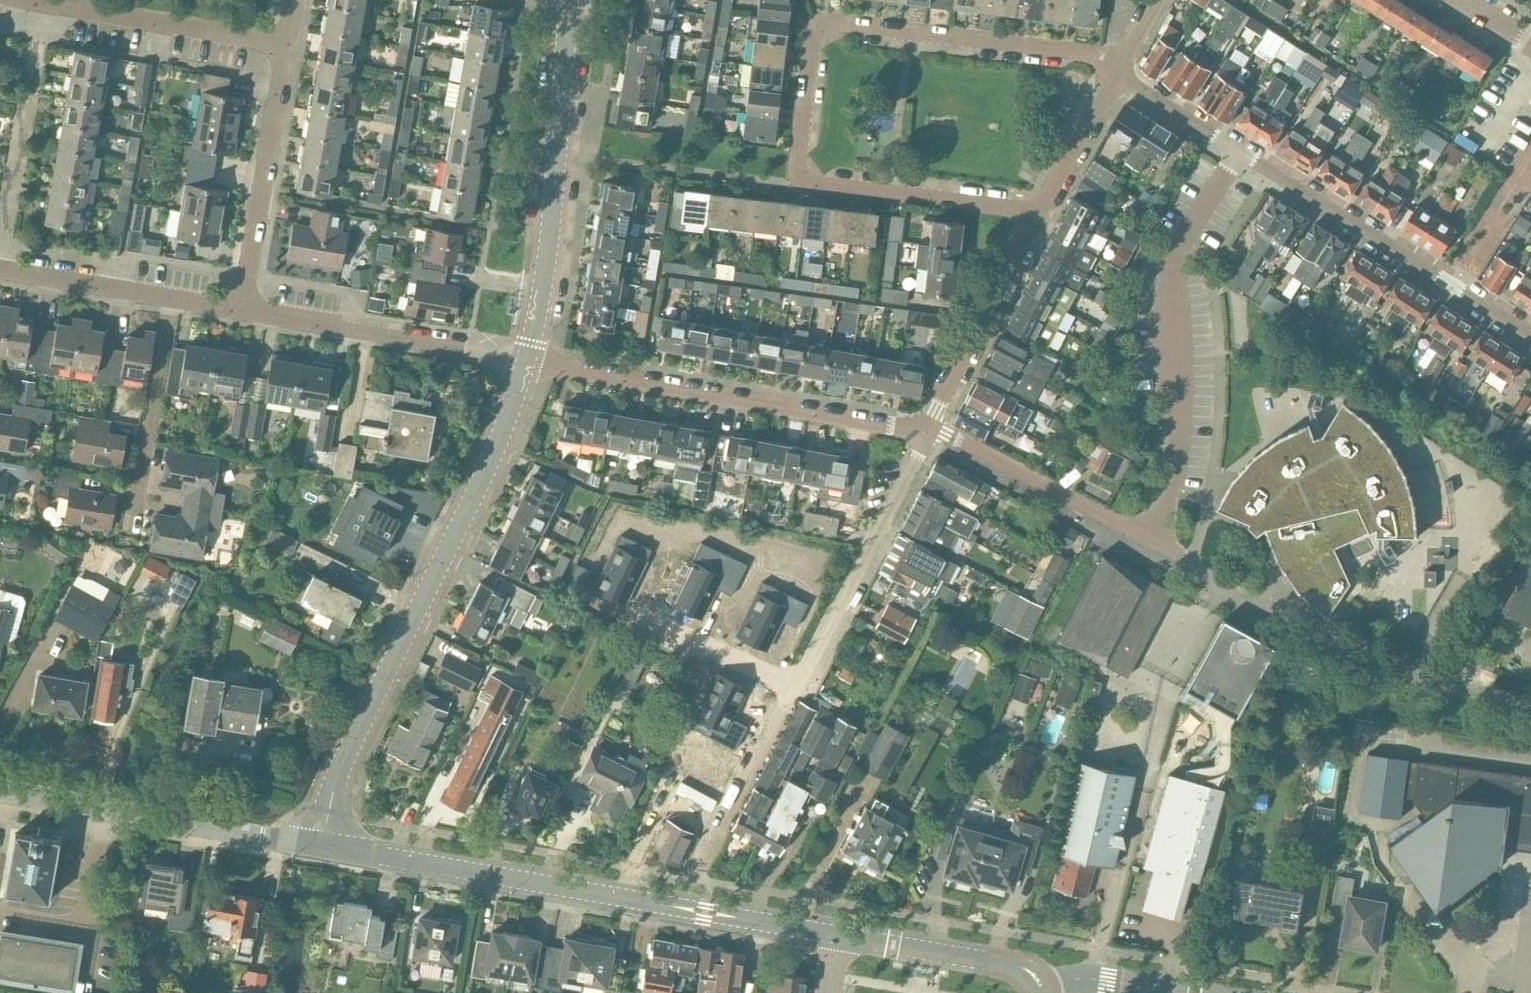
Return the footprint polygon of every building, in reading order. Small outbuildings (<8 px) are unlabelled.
[(363,12),(365,0),(330,0),(329,6),(363,12)] [(637,3),(673,9),(674,0),(637,0),(637,3)] [(705,14),(714,16),(716,2),(707,0),(705,14)] [(730,13),(732,0),(723,0),(721,12),(730,13)] [(787,19),(789,0),(760,0),(758,16),(787,19)] [(975,10),(976,0),(952,0),(952,7),(975,10)] [(999,13),(1001,0),(976,0),(975,10),(999,13)] [(1023,15),(1025,0),(1001,0),(999,13),(1023,15)] [(1047,18),(1049,0),(1025,0),(1023,15),(1047,18)] [(1071,21),(1073,0),(1049,0),(1047,18),(1071,21)] [(1071,21),(1095,24),(1098,0),(1073,0),(1071,21)] [(1267,10),(1274,14),(1280,4),(1274,0),(1273,0),(1267,10)] [(1371,8),(1376,0),(1358,0),(1371,8)] [(1399,0),(1376,0),(1371,8),(1394,23),(1406,4),(1399,0)] [(637,3),(633,26),(664,31),(667,18),(671,19),(673,9),(637,3)] [(468,30),(503,36),(507,9),(473,4),(468,30)] [(1274,14),(1288,23),(1295,13),(1280,4),(1274,14)] [(1429,19),(1407,5),(1406,4),(1394,23),(1417,38),(1429,19)] [(1232,37),(1244,18),(1246,14),(1233,5),(1230,9),(1221,24),(1218,28),(1219,29),(1218,30),(1228,37),(1229,35),(1232,37)] [(359,38),(363,12),(329,6),(324,32),(359,38)] [(730,13),(721,12),(718,27),(727,28),(730,13)] [(714,16),(705,14),(702,28),(711,30),(714,16)] [(1303,14),(1294,27),(1304,33),(1312,19),(1303,14)] [(784,43),(787,19),(758,16),(749,15),(746,38),(755,40),(784,43)] [(1263,37),(1268,28),(1251,17),(1245,26),(1263,37)] [(1452,34),(1443,28),(1429,19),(1417,38),(1441,52),(1452,34)] [(429,23),(419,22),(416,40),(426,42),(429,23)] [(1142,66),(1158,76),(1184,35),(1168,25),(1142,66)] [(633,26),(628,50),(664,56),(666,46),(662,45),(664,31),(633,26)] [(1316,26),(1309,37),(1317,42),(1324,31),(1316,26)] [(399,45),(408,46),(411,29),(402,27),(399,45)] [(1268,28),(1263,37),(1278,47),(1284,38),(1268,28)] [(468,30),(464,56),(498,62),(503,36),(468,30)] [(1210,43),(1220,50),(1228,37),(1218,30),(1210,43)] [(1317,42),(1333,52),(1339,41),(1324,31),(1317,42)] [(354,64),(359,38),(324,32),(320,58),(354,64)] [(1474,45),(1465,39),(1453,32),(1452,34),(1441,52),(1461,65),(1474,45)] [(1278,47),(1277,49),(1300,64),(1307,53),(1284,38),(1278,47)] [(781,67),(784,43),(755,40),(752,64),(781,67)] [(1164,79),(1179,90),(1198,62),(1204,65),(1208,58),(1211,60),(1216,53),(1208,48),(1207,50),(1198,44),(1190,57),(1181,52),(1164,79)] [(408,46),(399,45),(395,63),(405,65),(408,46)] [(1494,57),(1481,50),(1474,45),(1461,65),(1481,78),(1494,57)] [(713,59),(722,61),(722,60),(737,63),(739,54),(723,52),(724,47),(715,46),(713,59)] [(696,62),(705,63),(708,48),(699,47),(696,62)] [(76,50),(71,75),(105,81),(110,57),(76,50)] [(628,50),(624,74),(656,79),(658,65),(662,66),(664,56),(628,50)] [(1326,65),(1307,53),(1300,64),(1316,73),(1320,76),(1326,65)] [(410,73),(420,75),(424,57),(413,55),(410,73)] [(1355,66),(1356,67),(1364,71),(1370,61),(1361,55),(1355,66)] [(464,56),(459,82),(494,88),(498,62),(464,56)] [(350,90),(354,64),(320,58),(315,84),(350,90)] [(1200,103),(1215,112),(1244,67),(1228,58),(1218,75),(1200,103)] [(722,61),(713,59),(710,74),(719,76),(722,61)] [(134,86),(148,88),(152,63),(139,61),(134,86)] [(1372,77),(1379,66),(1370,61),(1364,71),(1372,77)] [(705,63),(696,62),(694,75),(703,77),(705,63)] [(1212,71),(1204,65),(1198,62),(1179,90),(1194,99),(1212,71)] [(778,91),(781,67),(752,64),(749,87),(778,91)] [(1340,73),(1328,66),(1326,65),(1320,76),(1322,77),(1323,75),(1334,82),(1340,73)] [(1215,112),(1222,117),(1231,122),(1248,94),(1240,89),(1251,71),(1244,67),(1215,112)] [(197,119),(239,126),(244,99),(227,96),(230,77),(204,73),(201,92),(202,92),(197,119)] [(420,75),(410,73),(407,91),(417,93),(420,75)] [(624,74),(620,97),(656,103),(658,94),(654,93),(656,79),(624,74)] [(71,75),(67,100),(101,106),(105,81),(71,75)] [(1238,127),(1248,133),(1254,137),(1288,84),(1275,75),(1265,91),(1270,94),(1266,100),(1258,95),(1255,101),(1254,100),(1238,127)] [(1340,87),(1360,100),(1366,90),(1346,77),(1340,87)] [(1403,96),(1411,101),(1417,91),(1398,78),(1392,88),(1403,96)] [(389,97),(399,98),(402,80),(393,79),(389,97)] [(459,82),(455,108),(489,114),(494,88),(459,82)] [(345,116),(350,90),(315,84),(311,110),(345,116)] [(1254,137),(1261,141),(1271,147),(1293,113),(1285,108),(1295,93),(1286,87),(1288,84),(1254,137)] [(148,88),(134,86),(134,87),(137,88),(135,104),(145,106),(147,89),(148,90),(148,88)] [(776,114),(778,91),(749,87),(746,111),(776,114)] [(1386,102),(1366,90),(1360,100),(1380,113),(1386,102)] [(705,106),(714,107),(716,95),(707,93),(705,106)] [(688,109),(697,110),(700,96),(691,94),(688,109)] [(399,98),(389,97),(386,115),(396,117),(399,98)] [(656,103),(620,97),(616,121),(648,127),(650,112),(654,113),(656,103)] [(1429,98),(1422,108),(1422,109),(1430,114),(1437,103),(1429,98)] [(67,100),(63,124),(97,130),(101,106),(67,100)] [(1126,102),(1112,124),(1110,128),(1136,144),(1152,119),(1126,102)] [(1458,116),(1437,103),(1430,114),(1450,127),(1458,116)] [(1390,105),(1383,117),(1399,128),(1405,118),(1407,116),(1390,105)] [(714,107),(705,106),(702,121),(711,123),(712,116),(713,117),(715,114),(721,114),(721,110),(713,109),(714,107)] [(401,125),(411,127),(414,109),(404,107),(401,125)] [(1278,152),(1294,162),(1315,128),(1325,112),(1316,107),(1309,118),(1310,119),(1307,123),(1301,133),(1293,128),(1278,152)] [(455,108),(450,134),(484,140),(489,114),(455,108)] [(697,110),(688,109),(686,123),(695,124),(697,110)] [(341,142),(345,116),(311,110),(306,136),(341,142)] [(143,113),(133,111),(130,129),(140,131),(143,113)] [(776,114),(746,111),(743,135),(773,139),(776,114)] [(1399,129),(1413,138),(1414,137),(1418,139),(1425,127),(1407,116),(1405,118),(1399,128),(1399,129)] [(239,126),(197,119),(192,145),(185,143),(182,163),(214,169),(217,151),(234,154),(239,126)] [(1152,119),(1136,144),(1131,153),(1125,161),(1140,171),(1151,154),(1162,160),(1178,135),(1152,119)] [(1315,128),(1294,162),(1301,166),(1307,170),(1310,172),(1325,148),(1336,130),(1320,120),(1315,128)] [(63,124),(58,149),(93,155),(97,130),(63,124)] [(411,127),(401,125),(398,143),(408,145),(411,127)] [(1447,141),(1426,128),(1425,127),(1418,139),(1419,140),(1414,150),(1434,163),(1440,152),(1447,141)] [(380,149),(390,150),(393,132),(384,130),(380,149)] [(1317,177),(1333,187),(1354,153),(1365,137),(1357,132),(1346,148),(1341,158),(1332,153),(1317,177)] [(450,134),(446,160),(480,166),(484,140),(450,134)] [(139,137),(129,135),(126,153),(136,155),(139,137)] [(306,136),(302,162),(336,168),(341,142),(306,136)] [(1333,187),(1350,197),(1365,173),(1357,168),(1373,142),(1365,137),(1354,153),(1333,187)] [(58,149),(54,173),(88,179),(93,155),(58,149)] [(390,150),(380,149),(377,167),(387,169),(390,150)] [(156,156),(143,154),(141,163),(153,165),(154,159),(156,159),(156,156)] [(392,177),(402,179),(405,161),(395,159),(392,177)] [(135,162),(125,160),(122,178),(132,179),(135,162)] [(475,192),(480,166),(446,160),(441,186),(475,192)] [(336,168),(302,162),(297,189),(332,195),(336,168)] [(181,210),(223,218),(228,190),(211,188),(214,169),(182,163),(182,164),(188,165),(184,184),(186,184),(181,210)] [(1356,202),(1373,212),(1397,172),(1390,167),(1380,183),(1372,178),(1356,202)] [(1087,171),(1079,186),(1106,203),(1113,189),(1114,188),(1087,171)] [(1373,212),(1389,222),(1404,198),(1396,193),(1399,188),(1403,191),(1405,191),(1410,182),(1410,180),(1406,177),(1397,172),(1373,212)] [(84,203),(88,179),(54,173),(50,197),(84,203)] [(386,176),(376,175),(373,193),(383,195),(386,176)] [(402,179),(392,177),(389,196),(399,198),(402,179)] [(601,206),(637,212),(638,202),(634,201),(637,187),(605,182),(601,206)] [(131,186),(121,185),(118,202),(128,204),(131,186)] [(1458,185),(1452,196),(1461,200),(1467,189),(1458,185)] [(475,192),(441,186),(437,213),(471,219),(475,192)] [(705,223),(709,193),(685,190),(683,206),(673,204),(670,228),(682,229),(683,220),(705,223)] [(1444,207),(1450,196),(1443,192),(1437,203),(1444,207)] [(705,223),(729,226),(733,196),(709,193),(705,223)] [(729,226),(753,229),(757,199),(733,196),(729,226)] [(1102,234),(1106,237),(1109,231),(1104,228),(1111,216),(1104,212),(1074,196),(1064,215),(1102,234)] [(1292,207),(1274,196),(1257,223),(1256,226),(1259,239),(1245,261),(1254,267),(1262,254),(1292,207)] [(1450,196),(1444,207),(1450,212),(1457,201),(1450,196)] [(84,203),(50,197),(46,222),(80,228),(84,203)] [(753,229),(777,232),(781,202),(757,199),(753,229)] [(1142,223),(1152,206),(1139,199),(1130,216),(1142,223)] [(656,215),(665,217),(667,202),(658,200),(656,215)] [(130,229),(126,249),(140,252),(143,233),(141,233),(146,204),(134,202),(130,229)] [(804,205),(781,202),(777,232),(800,235),(804,205)] [(800,235),(824,238),(828,208),(804,205),(800,235)] [(1401,230),(1421,243),(1437,217),(1417,205),(1401,230)] [(601,206),(597,230),(629,235),(631,220),(635,221),(637,212),(601,206)] [(1310,218),(1292,207),(1262,254),(1272,260),(1284,240),(1293,246),(1310,218)] [(127,211),(113,208),(109,233),(123,235),(127,211)] [(340,268),(346,233),(340,232),(343,213),(315,208),(312,227),(295,224),(289,259),(340,268)] [(824,238),(848,241),(852,211),(828,208),(824,238)] [(223,218),(181,210),(176,238),(218,245),(223,218)] [(852,211),(848,241),(873,244),(876,214),(852,211)] [(665,217),(656,215),(653,230),(662,231),(665,217)] [(1064,215),(1055,233),(1097,255),(1100,249),(1096,246),(1102,234),(1064,215)] [(1519,215),(1510,229),(1522,236),(1530,222),(1519,215)] [(887,240),(896,241),(900,241),(903,217),(890,216),(887,240)] [(1421,243),(1441,255),(1457,230),(1437,217),(1421,243)] [(929,245),(959,248),(962,223),(931,220),(929,245)] [(1332,233),(1315,222),(1298,249),(1306,254),(1293,275),(1303,281),(1332,233)] [(413,268),(446,273),(448,261),(463,264),(466,248),(458,247),(460,234),(427,228),(424,242),(417,241),(413,268)] [(1131,228),(1121,247),(1132,252),(1143,234),(1131,228)] [(597,230),(593,253),(628,259),(630,249),(626,249),(629,235),(597,230)] [(1055,233),(1045,251),(1087,273),(1097,255),(1055,233)] [(1350,244),(1332,233),(1303,281),(1313,287),(1326,266),(1333,271),(1350,244)] [(896,241),(887,240),(884,264),(893,265),(896,241)] [(1482,281),(1500,293),(1517,267),(1507,261),(1517,247),(1507,241),(1482,281)] [(177,244),(175,256),(187,258),(189,246),(177,244)] [(917,244),(915,267),(926,268),(956,271),(959,248),(929,245),(917,244)] [(1121,247),(1112,264),(1123,270),(1132,252),(1121,247)] [(647,263),(657,264),(659,249),(650,248),(647,263)] [(1376,261),(1359,250),(1343,275),(1353,281),(1346,292),(1350,295),(1349,296),(1353,298),(1376,261)] [(1045,251),(1036,269),(1078,291),(1087,273),(1045,251)] [(593,253),(589,277),(620,282),(623,268),(626,269),(628,259),(593,253)] [(663,260),(662,269),(685,272),(698,274),(700,264),(686,262),(663,260)] [(1394,272),(1376,261),(1353,298),(1357,301),(1357,300),(1362,303),(1369,291),(1378,297),(1394,272)] [(1109,262),(1102,276),(1106,278),(1110,271),(1119,276),(1123,270),(1112,264),(1109,262)] [(657,264),(647,263),(645,277),(654,278),(657,264)] [(700,264),(698,274),(712,276),(713,266),(700,264)] [(893,265),(884,264),(880,299),(906,303),(907,291),(891,289),(893,265)] [(1526,309),(1530,302),(1530,266),(1510,299),(1526,309)] [(446,273),(413,268),(410,282),(417,283),(414,296),(408,295),(405,312),(453,321),(459,288),(444,285),(446,273)] [(956,271),(926,268),(923,292),(953,296),(956,271)] [(369,269),(352,271),(353,286),(370,285),(369,269)] [(746,280),(747,271),(734,269),(732,279),(746,280)] [(1036,269),(1026,287),(1069,309),(1078,291),(1036,269)] [(747,271),(746,280),(760,282),(761,273),(747,271)] [(1241,288),(1257,297),(1261,301),(1273,282),(1259,273),(1254,281),(1248,277),(1241,288)] [(794,287),(795,277),(781,276),(779,285),(794,287)] [(1418,287),(1401,276),(1385,301),(1393,307),(1387,318),(1392,321),(1391,322),(1394,325),(1418,287)] [(589,277),(584,300),(620,306),(621,297),(618,296),(620,282),(589,277)] [(693,280),(670,277),(668,291),(676,292),(677,287),(692,289),(693,280)] [(795,277),(794,287),(807,289),(809,279),(795,277)] [(716,292),(717,284),(693,280),(692,289),(691,295),(696,296),(696,289),(716,292)] [(841,293),(843,284),(828,282),(827,291),(841,293)] [(717,284),(716,292),(731,294),(732,286),(717,284)] [(843,284),(841,293),(857,295),(858,286),(843,284)] [(1026,287),(1017,305),(1059,327),(1069,309),(1026,287)] [(1435,298),(1418,287),(1394,325),(1398,327),(1399,326),(1403,328),(1410,318),(1420,323),(1435,298)] [(764,299),(765,290),(752,288),(750,297),(764,299)] [(1095,300),(1105,305),(1111,293),(1101,288),(1095,300)] [(765,290),(764,299),(779,301),(780,292),(765,290)] [(1280,318),(1283,313),(1288,306),(1268,293),(1260,306),(1280,318)] [(639,310),(648,312),(651,297),(642,295),(639,310)] [(812,305),(813,296),(799,295),(798,303),(812,305)] [(813,296),(812,305),(830,308),(831,299),(813,296)] [(620,306),(584,300),(580,324),(612,330),(614,315),(618,316),(620,306)] [(859,312),(860,303),(846,301),(844,310),(859,312)] [(860,303),(859,312),(873,314),(873,316),(883,318),(884,306),(860,303)] [(1442,303),(1426,328),(1435,334),(1429,345),(1430,345),(1437,350),(1460,314),(1444,304),(1442,303)] [(1288,306),(1283,313),(1292,319),(1298,310),(1288,304),(1288,306)] [(10,307),(1,305),(0,309),(0,355),(2,355),(10,307)] [(1017,305),(1007,324),(1037,339),(1050,345),(1059,327),(1017,305)] [(37,371),(44,328),(33,327),(35,319),(18,316),(20,308),(10,307),(2,355),(17,358),(15,367),(37,371)] [(907,318),(908,310),(894,308),(892,316),(907,318)] [(648,312),(639,310),(636,309),(631,334),(644,336),(648,312)] [(908,310),(907,318),(918,320),(918,324),(940,327),(942,314),(908,310)] [(1110,314),(1102,328),(1116,336),(1124,323),(1110,314)] [(1460,314),(1437,350),(1446,355),(1453,345),(1461,350),(1478,325),(1460,314)] [(75,367),(83,319),(73,317),(72,325),(58,323),(57,331),(44,328),(37,371),(58,375),(60,365),(75,367)] [(1314,317),(1304,332),(1323,344),(1333,329),(1314,317)] [(681,351),(687,322),(663,318),(657,347),(681,351)] [(83,319),(75,367),(96,371),(94,381),(108,383),(115,340),(103,338),(105,331),(91,328),(93,320),(83,319)] [(710,326),(687,322),(681,351),(705,356),(710,326)] [(734,331),(710,326),(705,356),(728,360),(734,331)] [(776,369),(799,373),(805,344),(807,331),(796,328),(795,333),(783,331),(781,339),(776,369)] [(147,380),(155,331),(146,329),(143,346),(127,343),(126,350),(115,348),(116,340),(115,340),(108,383),(120,385),(122,376),(147,380)] [(1505,342),(1485,330),(1469,354),(1489,366),(1505,342)] [(757,335),(734,331),(728,360),(752,364),(757,335)] [(781,339),(757,335),(752,364),(776,369),(781,339)] [(1001,336),(991,354),(1024,371),(1045,382),(1055,365),(1001,336)] [(1525,355),(1506,343),(1505,342),(1489,366),(1510,380),(1525,355)] [(173,346),(165,393),(195,398),(197,387),(210,389),(217,349),(188,344),(187,348),(173,346)] [(829,348),(805,344),(799,373),(823,377),(829,348)] [(217,349),(210,389),(224,392),(223,396),(238,399),(247,349),(230,346),(229,351),(217,349)] [(852,352),(829,348),(823,377),(846,382),(852,352)] [(1362,349),(1358,356),(1369,362),(1373,356),(1362,349)] [(876,356),(852,352),(846,382),(870,386),(876,356)] [(295,403),(302,363),(291,361),(292,357),(273,353),(265,398),(295,403)] [(991,354),(981,373),(1035,401),(1045,382),(1024,371),(991,354)] [(899,361),(876,356),(870,386),(893,390),(899,361)] [(1423,356),(1419,363),(1424,366),(1426,367),(1430,361),(1428,359),(1423,356)] [(1426,367),(1420,377),(1432,385),(1445,364),(1442,361),(1433,356),(1430,361),(1426,367)] [(302,363),(295,403),(324,408),(332,363),(314,360),(313,365),(302,363)] [(899,361),(893,390),(918,395),(923,365),(899,361)] [(1080,370),(1062,361),(1057,370),(1075,379),(1080,370)] [(1459,361),(1453,370),(1459,375),(1466,365),(1459,361)] [(22,379),(18,404),(31,406),(32,397),(35,382),(22,379)] [(977,382),(967,400),(1010,423),(1012,418),(999,411),(1006,397),(977,382)] [(422,411),(424,402),(408,399),(409,391),(394,389),(393,394),(372,390),(371,397),(364,396),(359,423),(387,428),(386,436),(383,436),(382,443),(384,444),(383,451),(427,459),(435,414),(422,411)] [(1463,405),(1444,393),(1434,409),(1453,421),(1463,405)] [(1515,411),(1522,415),(1530,400),(1530,397),(1526,394),(1515,411)] [(32,397),(31,406),(43,408),(45,399),(32,397)] [(245,435),(252,400),(250,399),(249,404),(236,402),(230,433),(245,435)] [(1078,430),(1019,399),(1014,408),(1059,431),(1059,430),(1073,438),(1078,430)] [(252,400),(245,435),(259,438),(265,402),(252,400)] [(1378,428),(1371,420),(1363,413),(1362,414),(1355,407),(1354,408),(1345,400),(1325,433),(1316,436),(1311,422),(1310,422),(1310,423),(1300,427),(1301,427),(1291,431),(1291,432),(1281,435),(1281,436),(1272,442),(1273,442),(1264,448),(1264,449),(1255,454),(1256,455),(1248,462),(1249,463),(1241,470),(1242,471),(1234,478),(1235,479),(1229,487),(1229,488),(1224,496),(1224,497),(1218,507),(1265,528),(1269,539),(1270,539),(1273,551),(1274,550),(1277,562),(1278,562),(1285,572),(1292,583),(1292,582),(1299,593),(1299,592),(1308,601),(1309,600),(1317,609),(1318,609),(1327,618),(1351,582),(1335,548),(1378,528),(1378,535),(1420,536),(1419,534),(1419,523),(1418,523),(1418,513),(1417,513),(1417,502),(1416,503),(1414,492),(1413,492),(1411,482),(1410,482),(1408,472),(1407,472),(1402,463),(1397,453),(1396,454),(1392,444),(1391,444),(1385,436),(1378,428)] [(996,417),(967,401),(957,421),(986,436),(989,431),(992,426),(1004,432),(1017,439),(1021,431),(1009,424),(1010,423),(997,417),(996,417)] [(24,453),(28,430),(37,432),(39,420),(51,423),(53,410),(43,408),(31,406),(18,404),(14,403),(12,415),(0,413),(0,449),(24,453)] [(557,440),(580,445),(587,409),(563,405),(557,440)] [(611,414),(587,409),(580,445),(591,447),(592,443),(605,445),(611,414)] [(329,449),(335,415),(321,412),(314,447),(329,449)] [(1494,413),(1481,433),(1492,440),(1505,419),(1494,413)] [(112,420),(80,414),(80,416),(81,417),(74,458),(121,466),(126,436),(109,433),(112,420)] [(634,418),(611,414),(605,445),(619,448),(618,452),(628,454),(634,418)] [(1526,421),(1517,416),(1495,450),(1503,456),(1512,441),(1514,442),(1526,421)] [(658,422),(634,418),(628,454),(638,455),(639,451),(652,454),(658,422)] [(681,426),(658,422),(652,454),(651,457),(675,462),(681,426)] [(706,431),(681,426),(675,462),(685,464),(686,460),(700,462),(706,431)] [(1129,428),(1116,451),(1130,459),(1143,436),(1129,428)] [(748,471),(753,439),(729,435),(724,466),(724,471),(733,473),(734,468),(748,471)] [(777,444),(753,439),(748,471),(762,473),(761,477),(771,479),(777,444)] [(351,478),(357,445),(339,442),(333,474),(351,478)] [(801,448),(777,444),(771,479),(781,481),(781,477),(795,479),(801,448)] [(825,452),(801,448),(795,479),(809,482),(808,486),(818,488),(825,452)] [(186,504),(221,510),(224,495),(212,492),(218,459),(167,450),(161,485),(189,490),(186,504)] [(818,488),(817,495),(841,499),(843,488),(848,456),(825,452),(818,488)] [(1530,452),(1523,464),(1530,469),(1530,452)] [(938,457),(927,477),(928,477),(924,485),(953,500),(957,493),(968,499),(974,487),(984,493),(989,484),(938,457)] [(0,461),(0,507),(3,507),(7,483),(27,486),(30,466),(0,461)] [(573,475),(577,467),(564,461),(560,469),(573,475)] [(266,463),(265,467),(266,472),(270,476),(275,477),(278,477),(281,467),(266,463)] [(577,467),(573,475),(585,481),(589,473),(577,467)] [(58,471),(53,495),(70,497),(67,519),(111,527),(116,495),(81,489),(84,476),(58,471)] [(1085,489),(1108,502),(1117,484),(1095,471),(1085,489)] [(316,472),(306,490),(338,506),(339,504),(345,493),(340,491),(343,477),(316,472)] [(522,498),(554,514),(559,505),(555,503),(562,490),(533,476),(522,498)] [(704,508),(709,479),(697,477),(692,505),(704,508)] [(709,479),(704,508),(716,510),(721,481),(709,479)] [(1445,481),(1448,493),(1456,491),(1453,479),(1445,481)] [(621,491),(623,483),(608,480),(607,489),(621,491)] [(623,483),(621,491),(635,494),(637,485),(623,483)] [(362,485),(332,546),(372,566),(379,553),(382,555),(400,519),(396,518),(403,505),(362,485)] [(951,504),(938,497),(927,491),(922,488),(913,506),(930,515),(959,534),(959,533),(974,542),(977,536),(970,532),(972,529),(976,529),(980,523),(976,520),(977,519),(951,504)] [(668,501),(670,492),(656,489),(654,498),(668,501)] [(522,498),(511,519),(540,533),(547,520),(550,522),(554,514),(522,498)] [(221,510),(186,504),(184,518),(156,514),(150,548),(201,557),(207,524),(219,526),(221,510)] [(902,527),(931,542),(949,552),(959,534),(930,515),(913,506),(902,527)] [(763,520),(765,511),(750,508),(748,517),(763,520)] [(576,524),(584,528),(591,515),(583,510),(576,524)] [(765,511),(763,520),(777,522),(779,514),(765,511)] [(838,517),(814,512),(804,511),(801,528),(835,534),(837,524),(836,524),(838,517)] [(511,519),(501,541),(533,556),(537,548),(534,546),(540,533),(511,519)] [(1044,535),(1068,548),(1077,532),(1053,519),(1044,535)] [(584,528),(576,524),(570,537),(578,541),(584,528)] [(298,540),(273,528),(267,541),(292,553),(298,540)] [(899,532),(889,551),(922,568),(936,576),(947,581),(956,564),(928,549),(928,548),(899,532)] [(615,546),(595,588),(625,603),(646,560),(651,549),(621,534),(615,546)] [(533,556),(501,541),(490,563),(519,577),(525,563),(529,565),(533,556)] [(567,541),(565,545),(573,550),(575,546),(567,541)] [(701,542),(671,603),(702,618),(716,588),(731,595),(746,564),(701,542)] [(1508,583),(1516,588),(1502,609),(1530,627),(1530,547),(1508,583)] [(936,576),(922,568),(889,551),(879,570),(899,580),(895,588),(922,602),(936,576)] [(1054,553),(1042,576),(1058,583),(1069,561),(1054,553)] [(555,567),(563,571),(569,559),(561,554),(555,567)] [(1171,592),(1102,555),(1057,640),(1127,677),(1171,592)] [(1007,574),(1025,583),(1031,572),(1013,563),(1007,574)] [(576,564),(565,587),(578,593),(589,570),(576,564)] [(563,571),(555,567),(549,579),(557,583),(563,571)] [(361,598),(300,568),(300,569),(314,576),(301,601),(332,617),(322,638),(337,644),(346,624),(348,624),(361,598)] [(1437,586),(1437,571),(1437,570),(1427,570),(1425,570),(1425,586),(1437,586)] [(195,581),(181,574),(168,598),(182,605),(195,581)] [(469,605),(500,620),(508,625),(517,607),(526,612),(534,596),(497,576),(491,587),(481,581),(469,605)] [(1042,577),(1031,597),(1044,604),(1054,584),(1042,577)] [(756,592),(736,634),(766,649),(781,620),(796,627),(807,603),(762,581),(757,592),(756,592)] [(53,619),(96,642),(122,594),(109,587),(101,600),(72,584),(53,619)] [(943,585),(938,595),(951,602),(956,592),(943,585)] [(1,643),(10,646),(11,643),(20,645),(23,635),(14,632),(24,600),(21,595),(0,588),(0,648),(1,643)] [(1018,595),(1003,624),(1028,636),(1042,607),(1018,595)] [(500,620),(469,605),(457,628),(484,641),(491,628),(495,630),(500,620)] [(882,613),(875,625),(902,639),(908,627),(882,613)] [(298,633),(270,619),(261,637),(277,645),(276,648),(285,652),(286,649),(290,651),(298,633)] [(1274,647),(1269,645),(1223,619),(1184,688),(1235,716),(1274,647)] [(111,658),(113,643),(101,641),(99,656),(111,658)] [(446,653),(436,673),(469,689),(479,669),(446,653)] [(644,660),(632,654),(619,680),(632,686),(644,660)] [(117,721),(122,688),(130,689),(131,679),(129,679),(130,670),(125,662),(100,658),(100,659),(101,659),(99,675),(97,674),(97,675),(98,675),(92,716),(117,721)] [(539,686),(544,675),(518,662),(513,673),(539,686)] [(919,682),(923,675),(912,669),(908,676),(919,682)] [(87,681),(87,680),(70,677),(38,672),(32,707),(80,714),(85,681),(87,681)] [(716,673),(690,726),(735,749),(747,726),(732,718),(747,689),(716,673)] [(1019,673),(1011,698),(1029,704),(1036,678),(1019,673)] [(251,728),(257,689),(232,686),(232,684),(230,684),(230,685),(218,683),(219,679),(195,675),(187,723),(190,724),(190,726),(194,733),(202,734),(207,729),(208,726),(211,727),(212,721),(251,728)] [(495,687),(442,799),(464,809),(521,689),(490,675),(486,683),(495,687)] [(1070,709),(1080,684),(1063,678),(1054,702),(1070,709)] [(799,700),(765,766),(781,774),(786,764),(795,769),(797,764),(803,767),(808,757),(816,761),(803,785),(786,777),(776,798),(777,799),(755,841),(778,853),(785,839),(789,841),(792,834),(788,832),(791,826),(795,828),(801,815),(797,812),(809,790),(824,798),(834,779),(826,775),(853,723),(827,709),(829,704),(813,695),(808,705),(799,700)] [(419,767),(446,711),(426,701),(418,718),(415,717),(409,729),(400,725),(387,752),(405,761),(406,764),(412,766),(414,765),(419,767)] [(867,768),(875,772),(886,778),(910,736),(889,724),(880,743),(867,768)] [(603,788),(599,796),(593,807),(600,810),(603,816),(609,815),(615,818),(625,798),(630,801),(644,772),(624,763),(624,761),(624,759),(624,757),(622,756),(621,755),(619,754),(617,754),(615,755),(614,756),(613,757),(593,748),(579,776),(603,788)] [(1361,812),(1401,817),(1404,796),(1405,796),(1414,797),(1414,800),(1416,803),(1426,815),(1390,843),(1393,846),(1391,859),(1390,861),(1400,874),(1415,876),(1415,877),(1418,877),(1439,905),(1431,912),(1432,913),(1440,907),(1446,915),(1448,914),(1442,906),(1501,861),(1504,861),(1506,848),(1517,849),(1530,851),(1530,775),(1515,772),(1460,765),(1419,759),(1419,761),(1409,760),(1410,758),(1369,752),(1361,812)] [(844,753),(837,767),(846,772),(853,757),(844,753)] [(1060,853),(1095,862),(1112,866),(1117,845),(1119,845),(1119,844),(1117,844),(1120,833),(1121,834),(1121,833),(1120,832),(1134,774),(1074,759),(1052,852),(1060,853)] [(731,829),(755,841),(777,799),(776,798),(770,795),(781,774),(765,766),(744,808),(742,807),(731,829)] [(556,783),(527,769),(526,773),(523,774),(521,779),(521,782),(510,804),(514,806),(512,810),(522,814),(523,810),(527,812),(529,809),(538,814),(547,795),(550,796),(556,783)] [(1169,773),(1141,865),(1151,869),(1140,908),(1179,919),(1190,880),(1198,882),(1224,789),(1169,773)] [(681,781),(675,791),(711,811),(716,800),(681,781)] [(1306,861),(1326,864),(1333,826),(1335,807),(1316,804),(1313,822),(1306,861)] [(842,851),(882,872),(902,836),(912,842),(920,827),(910,821),(906,828),(867,806),(842,851)] [(966,878),(974,880),(987,834),(971,829),(966,819),(948,814),(936,856),(948,859),(944,872),(953,874),(951,879),(965,883),(966,878)] [(693,833),(666,818),(650,852),(678,865),(693,833)] [(1008,840),(987,834),(974,880),(975,880),(976,876),(983,878),(982,882),(996,887),(997,882),(1010,886),(1015,869),(1026,872),(1039,827),(1027,823),(1026,823),(1023,822),(1019,824),(1018,828),(1017,828),(1016,833),(1016,832),(1009,836),(1008,840)] [(58,840),(30,836),(15,833),(4,894),(48,901),(58,840)] [(1095,862),(1060,853),(1051,886),(1085,896),(1095,862)] [(182,878),(183,868),(149,863),(143,907),(173,911),(170,927),(193,930),(198,887),(186,885),(187,878),(182,878)] [(1339,874),(1334,902),(1348,905),(1340,945),(1380,952),(1390,901),(1352,893),(1355,877),(1339,874)] [(1232,897),(1243,899),(1240,915),(1281,922),(1281,925),(1298,928),(1305,889),(1236,877),(1232,897)] [(261,898),(248,896),(246,894),(242,893),(238,894),(233,893),(231,891),(225,890),(221,891),(210,889),(203,934),(214,936),(215,929),(241,934),(237,958),(250,960),(261,898)] [(371,906),(335,899),(328,935),(364,941),(363,946),(377,948),(376,957),(391,960),(397,928),(383,925),(384,917),(370,914),(371,906)] [(414,930),(412,941),(415,942),(413,953),(415,954),(415,956),(425,958),(424,961),(438,964),(439,960),(449,962),(450,960),(452,960),(454,949),(456,949),(458,937),(456,937),(458,925),(455,925),(456,922),(443,920),(443,917),(435,916),(435,919),(421,917),(421,919),(419,919),(417,930),(414,930)] [(486,978),(487,972),(509,976),(516,933),(503,931),(503,933),(492,931),(490,941),(477,939),(471,975),(486,978)] [(0,932),(0,933),(0,975),(70,986),(77,945),(0,932)] [(516,933),(509,976),(531,980),(530,985),(544,988),(551,945),(539,943),(540,939),(528,937),(529,935),(516,933)] [(583,982),(590,939),(577,937),(577,939),(566,937),(564,948),(551,945),(544,988),(559,990),(561,978),(583,982)] [(693,974),(696,945),(653,938),(650,965),(682,972),(693,974)] [(613,992),(619,992),(624,964),(611,961),(614,946),(602,944),(603,941),(590,939),(583,982),(605,986),(604,991),(613,992)] [(743,953),(700,947),(697,967),(701,967),(698,992),(738,992),(743,953)] [(671,988),(680,990),(682,972),(650,965),(645,964),(642,990),(657,992),(656,992),(670,992),(671,988)] [(245,992),(262,992),(265,973),(249,970),(245,992)] [(768,992),(804,992),(806,976),(771,972),(768,992)]
